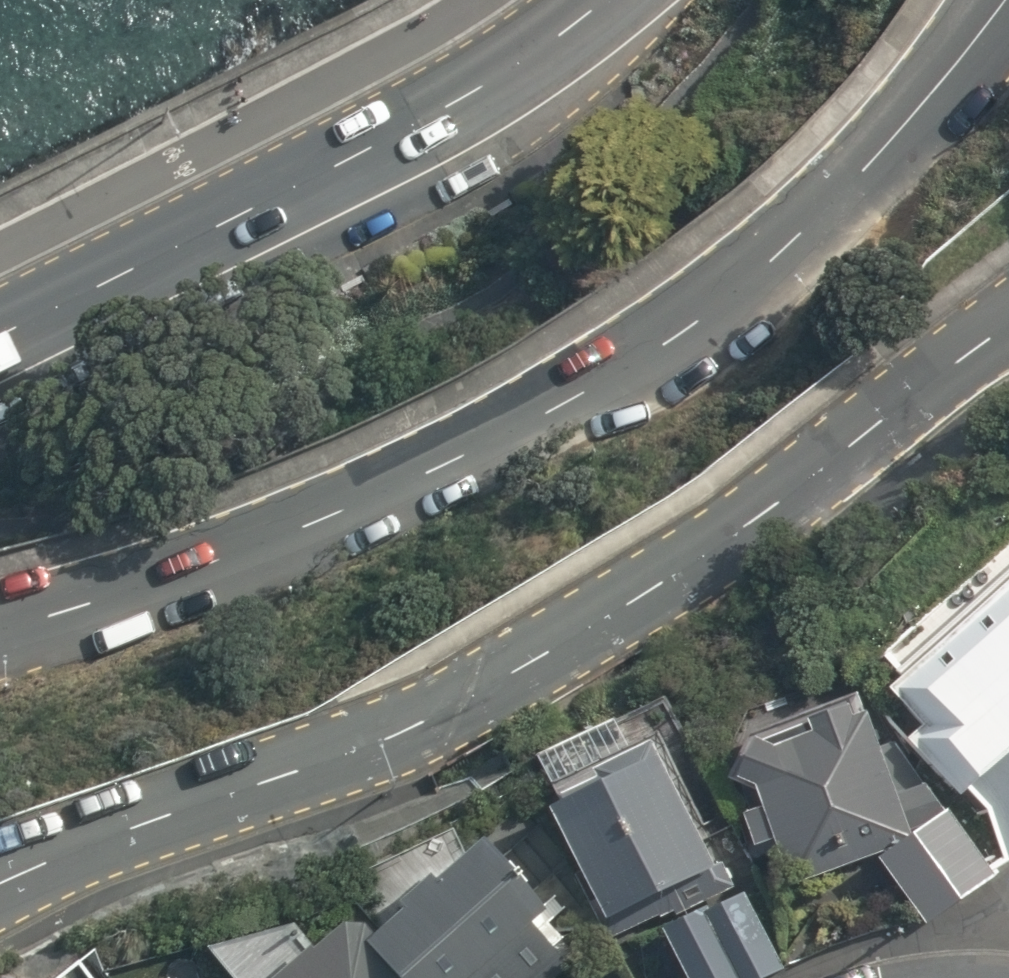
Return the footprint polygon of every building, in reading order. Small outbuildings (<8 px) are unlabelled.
[(894,687),(927,724),(910,739),(979,816),(1008,805),(1008,584),(894,687)] [(880,851),(929,922),(998,874),(952,806),(946,810),(928,783),(901,793),(872,711),(859,716),(855,704),(766,738),(760,735),(742,775),(759,784),(766,804),(748,811),(760,843),(776,837),(794,884),(880,851)] [(620,911),(627,927),(663,910),(666,918),(722,891),(711,868),(719,865),(658,739),(599,768),(603,775),(566,793),(569,799),(558,804),(613,916),(620,911)] [(517,977),(562,977),(553,960),(605,936),(544,811),(458,853),(460,858),(411,882),(440,942),(469,929),(493,977),(501,977),(514,972),(517,977)] [(694,977),(767,977),(788,969),(754,894),(714,911),(713,908),(671,927),(694,977)] [(364,927),(342,924),(307,954),(323,973),(317,977),(408,977),(364,927)] [(622,967),(601,977),(628,977),(622,967)]
